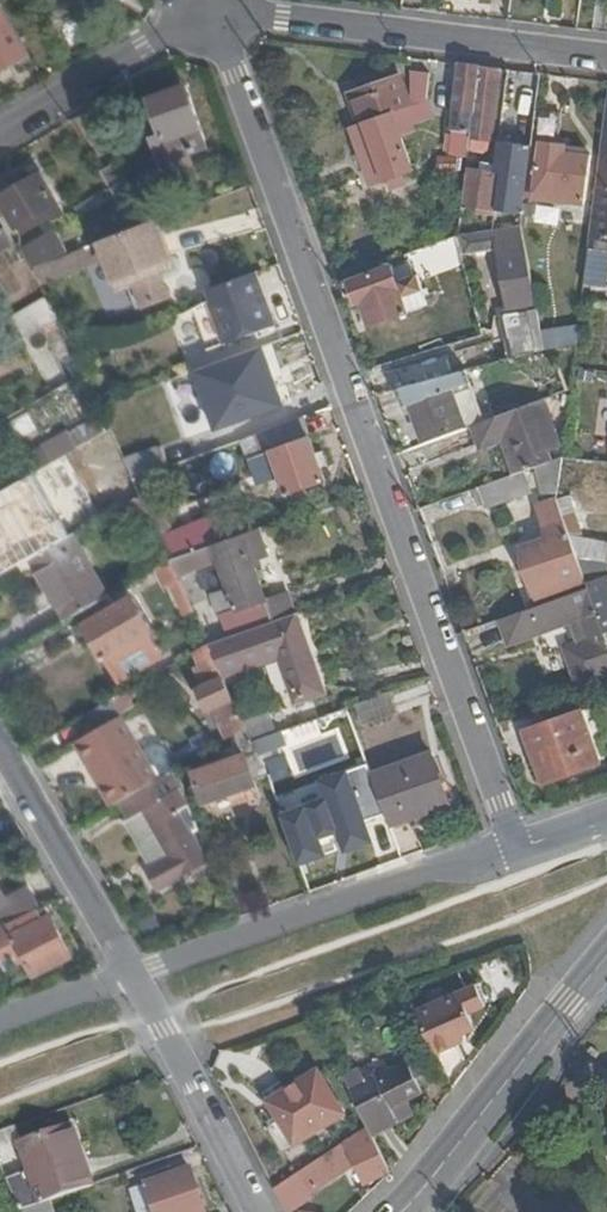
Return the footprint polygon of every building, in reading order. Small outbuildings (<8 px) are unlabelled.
[(32,55),(2,5),(0,7),(0,74),(32,55)] [(481,66),(460,63),(452,131),(455,131),(473,133),(481,66)] [(502,69),(481,66),(473,133),(472,138),(494,140),(502,69)] [(415,95),(431,89),(433,74),(413,71),(409,103),(417,100),(415,95)] [(430,102),(431,89),(415,95),(417,100),(409,103),(408,103),(398,78),(354,93),(366,124),(395,114),(430,102)] [(209,146),(187,85),(150,98),(161,132),(153,136),(162,162),(209,146)] [(434,116),(430,102),(395,114),(402,133),(413,129),(412,125),(434,116)] [(598,184),(606,185),(606,105),(598,184)] [(562,114),(535,111),(532,142),(540,142),(535,196),(585,201),(591,156),(566,153),(567,146),(559,145),(562,114)] [(395,114),(366,124),(373,144),(362,149),(367,165),(378,161),(386,180),(415,170),(402,133),(395,114)] [(473,133),(455,131),(452,154),(470,155),(472,138),(473,133)] [(466,207),(524,214),(532,145),(498,141),(494,171),(471,169),(466,207)] [(459,156),(439,156),(439,172),(459,172),(459,156)] [(136,229),(155,222),(120,162),(102,172),(117,198),(136,229)] [(67,216),(42,173),(2,196),(23,232),(52,216),(56,222),(67,216)] [(598,184),(592,237),(606,239),(606,185),(598,184)] [(136,229),(117,198),(83,218),(97,244),(106,241),(136,229)] [(0,214),(0,256),(17,246),(0,214)] [(136,229),(106,241),(112,256),(124,289),(138,284),(147,306),(170,297),(161,275),(175,269),(157,221),(155,222),(136,229)] [(507,314),(538,309),(523,224),(462,234),(466,254),(499,247),(513,310),(507,312),(507,314)] [(59,232),(24,251),(34,269),(69,252),(59,232)] [(42,284),(112,256),(106,241),(97,244),(62,258),(35,270),(42,284)] [(590,249),(586,279),(601,280),(605,250),(590,249)] [(371,325),(427,305),(416,275),(398,282),(392,266),(351,282),(358,305),(363,303),(371,325)] [(198,310),(212,348),(228,342),(276,325),(256,271),(209,288),(214,304),(198,310)] [(43,327),(60,317),(50,298),(18,316),(28,335),(43,327)] [(519,358),(546,351),(538,309),(507,314),(504,314),(517,359),(519,358)] [(284,404),(263,345),(218,362),(240,421),(284,404)] [(115,375),(93,385),(102,405),(124,397),(115,375)] [(454,375),(401,389),(410,416),(417,414),(428,442),(467,428),(475,424),(486,421),(478,397),(473,382),(464,386),(457,383),(454,375)] [(124,397),(102,405),(110,422),(135,412),(128,396),(124,397)] [(524,472),(536,467),(552,462),(547,449),(558,445),(541,400),(486,421),(475,424),(483,444),(507,435),(521,473),(524,472)] [(327,480),(303,417),(242,439),(250,459),(262,454),(268,472),(279,468),(288,494),(327,480)] [(124,453),(113,429),(79,448),(78,449),(87,473),(124,453)] [(79,448),(71,433),(0,473),(0,474),(8,489),(78,449),(79,448)] [(161,444),(126,458),(136,480),(150,474),(170,467),(161,444)] [(126,458),(124,453),(87,473),(85,474),(100,509),(124,497),(127,504),(143,495),(136,480),(126,458)] [(543,495),(560,491),(564,458),(552,462),(536,467),(543,495)] [(531,491),(524,472),(521,473),(479,488),(487,507),(531,491)] [(172,560),(236,537),(225,511),(175,531),(150,474),(136,480),(143,495),(155,523),(172,560)] [(155,523),(143,495),(127,504),(139,531),(155,523)] [(573,538),(572,536),(572,535),(565,517),(559,501),(560,496),(540,503),(547,522),(547,539),(521,549),(542,605),(591,588),(580,556),(573,538)] [(565,517),(572,535),(582,534),(575,513),(565,517)] [(76,534),(34,558),(69,620),(111,596),(76,534)] [(230,638),(276,622),(268,599),(244,534),(236,537),(172,560),(179,576),(220,561),(231,588),(234,597),(218,603),(230,638)] [(572,536),(573,538),(580,556),(596,559),(606,561),(606,543),(572,536)] [(602,578),(596,559),(580,556),(591,588),(606,632),(606,577),(602,578)] [(596,559),(602,578),(606,577),(606,561),(596,559)] [(179,576),(172,560),(159,568),(167,583),(180,577),(179,576)] [(234,597),(231,588),(214,594),(218,603),(234,597)] [(591,588),(542,605),(503,618),(512,644),(572,622),(580,642),(568,646),(581,681),(606,671),(606,632),(591,588)] [(290,591),(268,599),(276,622),(298,613),(290,591)] [(132,600),(86,627),(107,662),(109,662),(121,682),(164,658),(152,637),(153,636),(132,600)] [(327,692),(299,613),(298,613),(276,622),(230,638),(211,645),(225,676),(281,656),(297,703),(327,692)] [(231,739),(233,737),(248,729),(246,723),(225,676),(211,645),(198,652),(203,663),(198,666),(207,685),(200,688),(211,711),(217,708),(231,739)] [(131,691),(114,700),(121,713),(138,704),(131,691)] [(397,712),(390,692),(359,703),(366,723),(397,712)] [(114,700),(88,715),(95,727),(121,713),(114,700)] [(586,719),(599,714),(597,705),(526,732),(545,784),(602,763),(593,738),(586,719)] [(258,740),(270,775),(289,768),(281,745),(299,738),(318,790),(339,782),(341,788),(359,781),(345,740),(321,748),(319,743),(315,733),(338,724),(333,712),(274,734),(258,740)] [(606,732),(599,714),(586,719),(593,738),(606,732)] [(101,770),(120,804),(123,802),(160,780),(122,715),(78,740),(98,773),(101,770)] [(254,742),(258,740),(274,734),(267,715),(246,723),(248,729),(254,742)] [(256,780),(270,775),(258,740),(254,742),(248,729),(233,737),(238,748),(228,751),(232,760),(197,773),(207,803),(258,785),(256,780)] [(342,735),(319,743),(321,748),(345,740),(342,735)] [(375,773),(394,826),(452,804),(434,752),(375,773)] [(193,833),(200,829),(178,769),(160,780),(123,802),(133,819),(147,811),(172,856),(149,869),(160,889),(209,860),(193,833)] [(98,773),(116,805),(120,804),(101,770),(98,773)] [(339,782),(318,790),(321,798),(342,791),(341,788),(339,782)] [(20,914),(52,905),(42,886),(13,900),(20,914)] [(50,906),(0,927),(0,970),(27,958),(34,974),(73,958),(50,906)] [(479,985),(420,1013),(439,1055),(460,1046),(457,1040),(464,1036),(467,1035),(476,1024),(472,1015),(489,1007),(479,985)] [(467,1042),(464,1036),(457,1040),(460,1046),(467,1042)] [(373,1091),(357,1098),(371,1128),(375,1135),(401,1121),(393,1107),(409,1099),(425,1091),(419,1077),(427,1073),(421,1061),(371,1087),(373,1091)] [(318,1070),(269,1101),(281,1121),(271,1127),(286,1152),(297,1145),(346,1113),(318,1070)] [(416,1113),(409,1099),(393,1107),(401,1121),(416,1113)] [(0,1131),(0,1146),(20,1139),(15,1125),(0,1131)] [(51,1201),(91,1187),(68,1126),(19,1144),(28,1170),(6,1178),(23,1211),(51,1201)] [(369,1183),(393,1171),(375,1135),(371,1128),(349,1142),(369,1183)] [(328,1155),(302,1171),(315,1190),(341,1173),(328,1155)] [(191,1169),(129,1190),(137,1211),(206,1211),(191,1169)] [(315,1190),(302,1171),(276,1187),(288,1211),(316,1192),(315,1190)] [(23,1211),(55,1211),(51,1201),(23,1211)]
